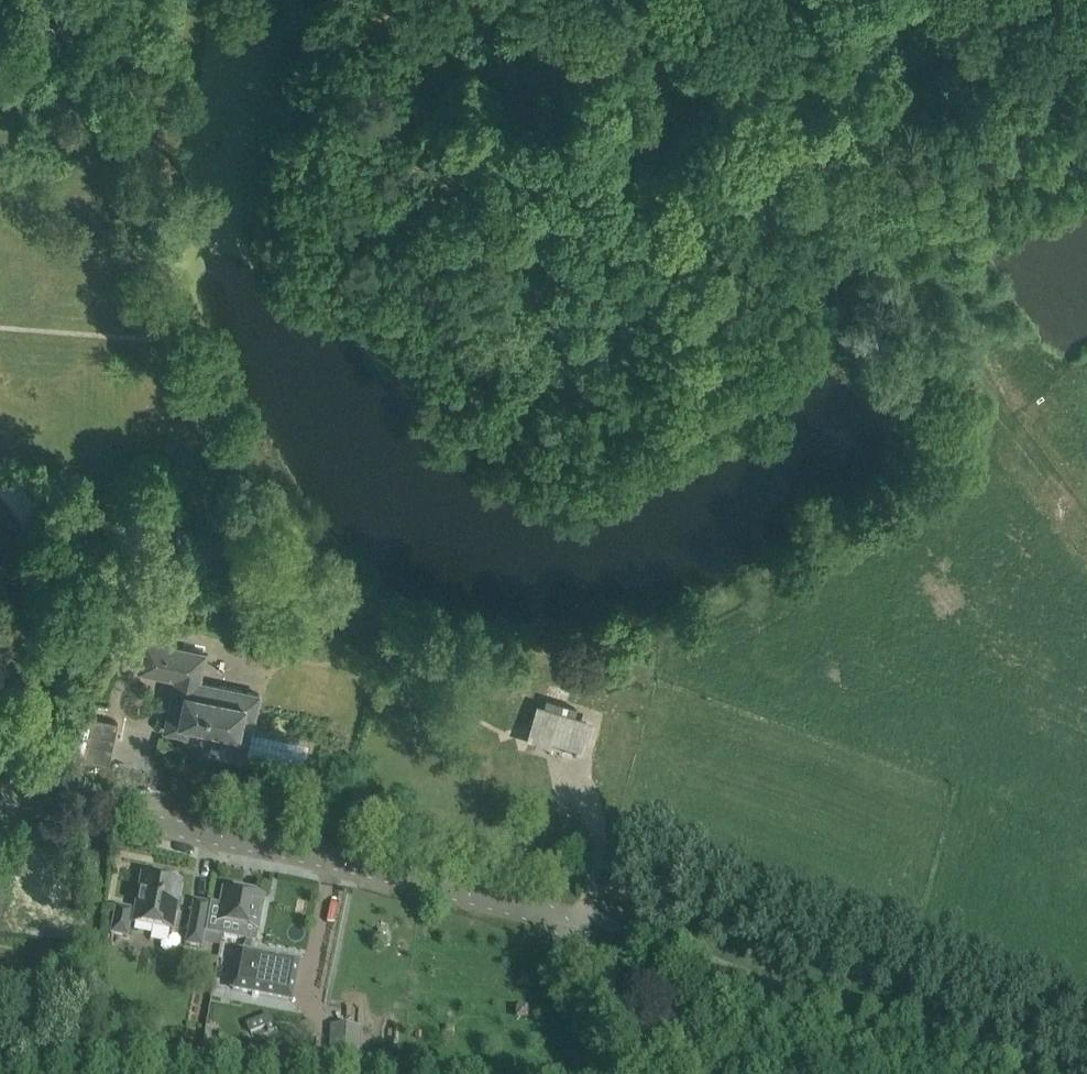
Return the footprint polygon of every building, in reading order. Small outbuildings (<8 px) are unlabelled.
[(153,642),(156,630),(147,629),(144,640),(135,638),(132,652),(142,654),(138,670),(175,678),(164,730),(188,735),(190,723),(239,733),(243,715),(254,717),(259,694),(199,681),(205,653),(153,642)] [(546,698),(542,712),(541,712),(532,740),(578,754),(586,726),(573,722),(578,708),(546,698)] [(106,774),(117,722),(91,716),(80,768),(106,774)] [(133,925),(172,933),(181,884),(142,876),(133,925)] [(209,906),(205,934),(222,937),(255,943),(257,931),(263,900),(224,892),(221,909),(209,906)] [(194,902),(186,944),(203,948),(204,941),(205,934),(209,906),(210,905),(194,902)] [(110,935),(128,939),(134,909),(116,906),(110,935)] [(238,949),(230,991),(293,1003),(301,961),(238,949)] [(268,1014),(246,1023),(251,1034),(265,1028),(267,1033),(275,1030),(268,1014)] [(328,1026),(326,1063),(357,1065),(359,1028),(328,1026)] [(287,1051),(286,1062),(301,1064),(302,1052),(287,1051)]
